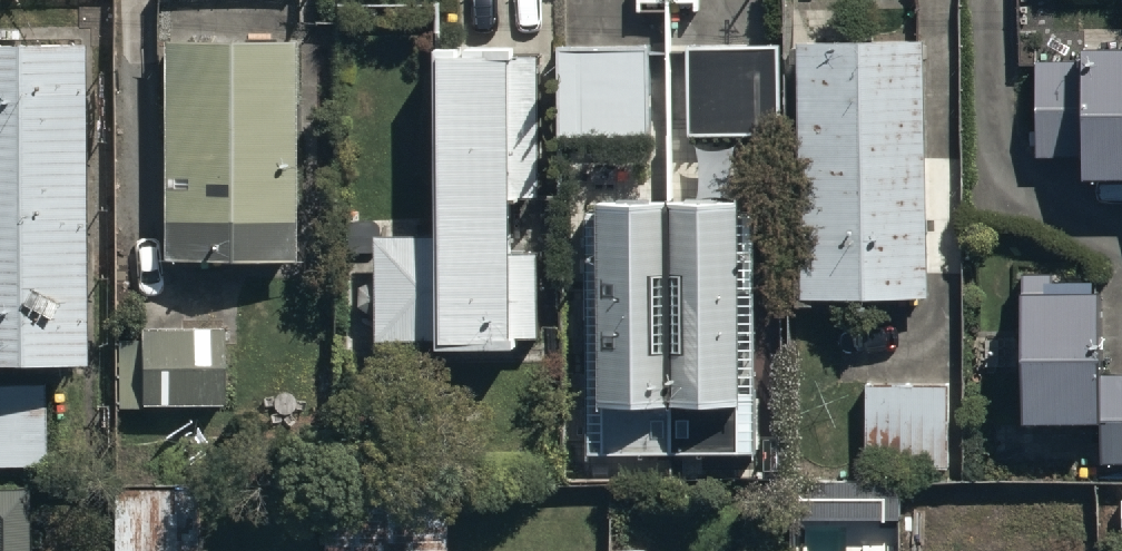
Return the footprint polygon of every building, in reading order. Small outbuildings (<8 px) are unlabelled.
[(81,353),(77,32),(0,33),(0,353),(81,353)] [(162,34),(160,255),(292,256),(294,35),(162,34)] [(925,291),(919,37),(793,40),(798,294),(925,291)] [(433,230),(373,231),(373,338),(515,338),(515,331),(538,331),(538,246),(511,246),(511,195),(539,195),(539,51),(508,52),(508,40),(433,40),(433,230)] [(1040,61),(1040,148),(1083,148),(1083,168),(1121,168),(1121,41),(1086,41),(1086,61),(1040,61)] [(649,43),(557,43),(556,131),(648,132),(649,43)] [(779,44),(687,43),(686,132),(778,133),(779,44)] [(735,193),(597,194),(597,213),(584,213),(586,452),(757,451),(755,206),(736,206),(735,193)] [(1018,271),(1020,415),(1095,414),(1096,467),(1121,467),(1121,371),(1105,371),(1104,270),(1018,271)] [(118,402),(224,401),(223,323),(117,324),(118,402)] [(949,381),(865,380),(864,460),(948,461),(949,381)] [(0,383),(0,464),(44,463),(43,382),(0,383)] [(896,475),(806,475),(806,514),(896,514),(896,475)] [(26,487),(0,487),(0,550),(26,550),(26,487)] [(115,489),(115,550),(198,550),(198,489),(115,489)] [(444,495),(321,498),(323,550),(446,550),(444,495)]
